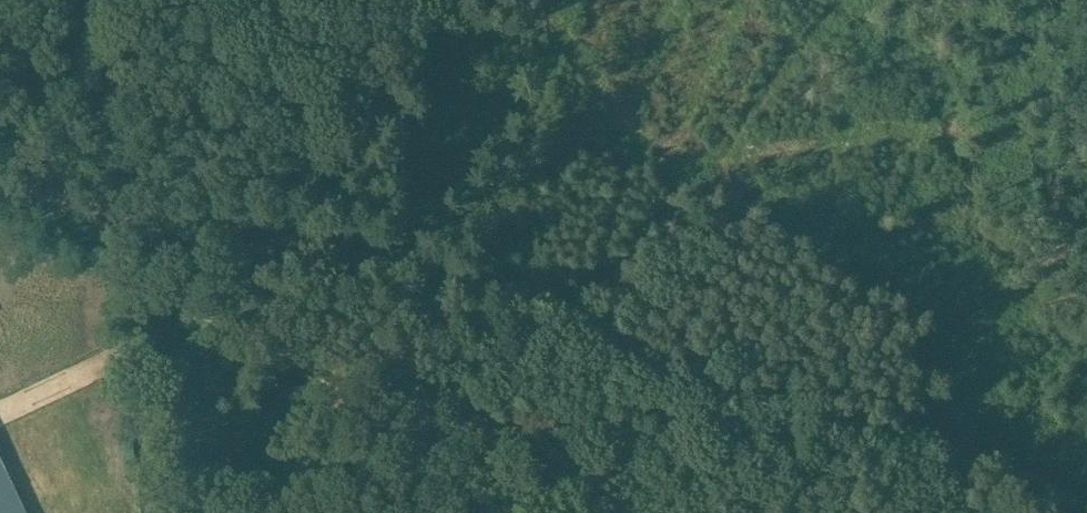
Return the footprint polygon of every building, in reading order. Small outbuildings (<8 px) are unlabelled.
[(0,460),(0,512),(25,512),(0,460)]
